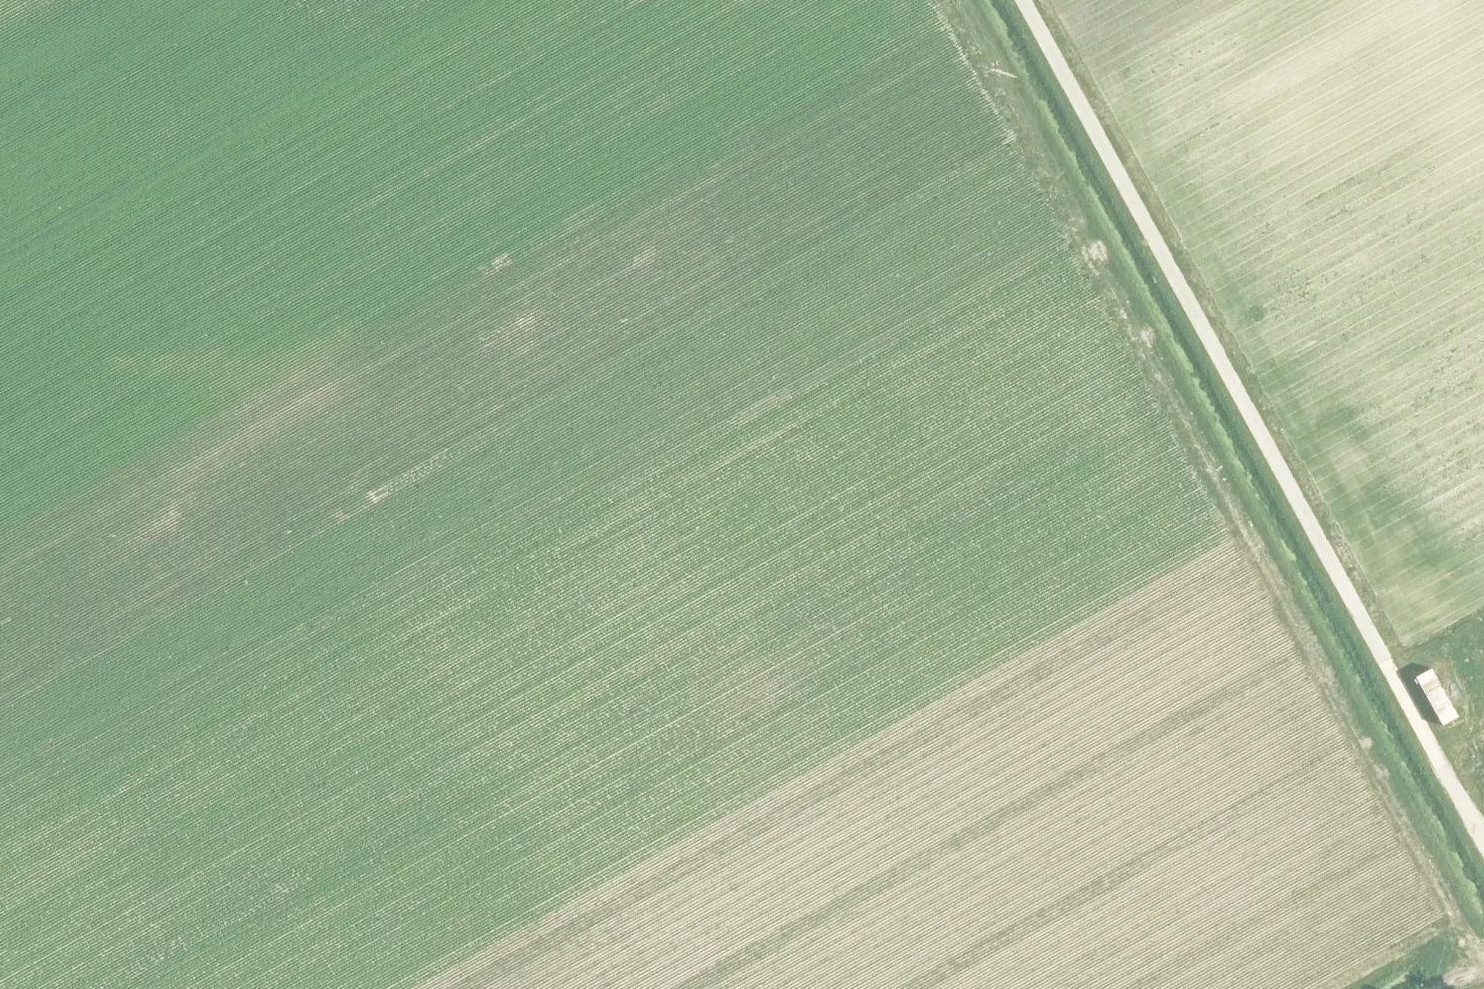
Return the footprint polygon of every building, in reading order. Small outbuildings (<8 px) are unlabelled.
[(1430,668),(1414,677),(1440,726),(1456,717),(1430,668)]
